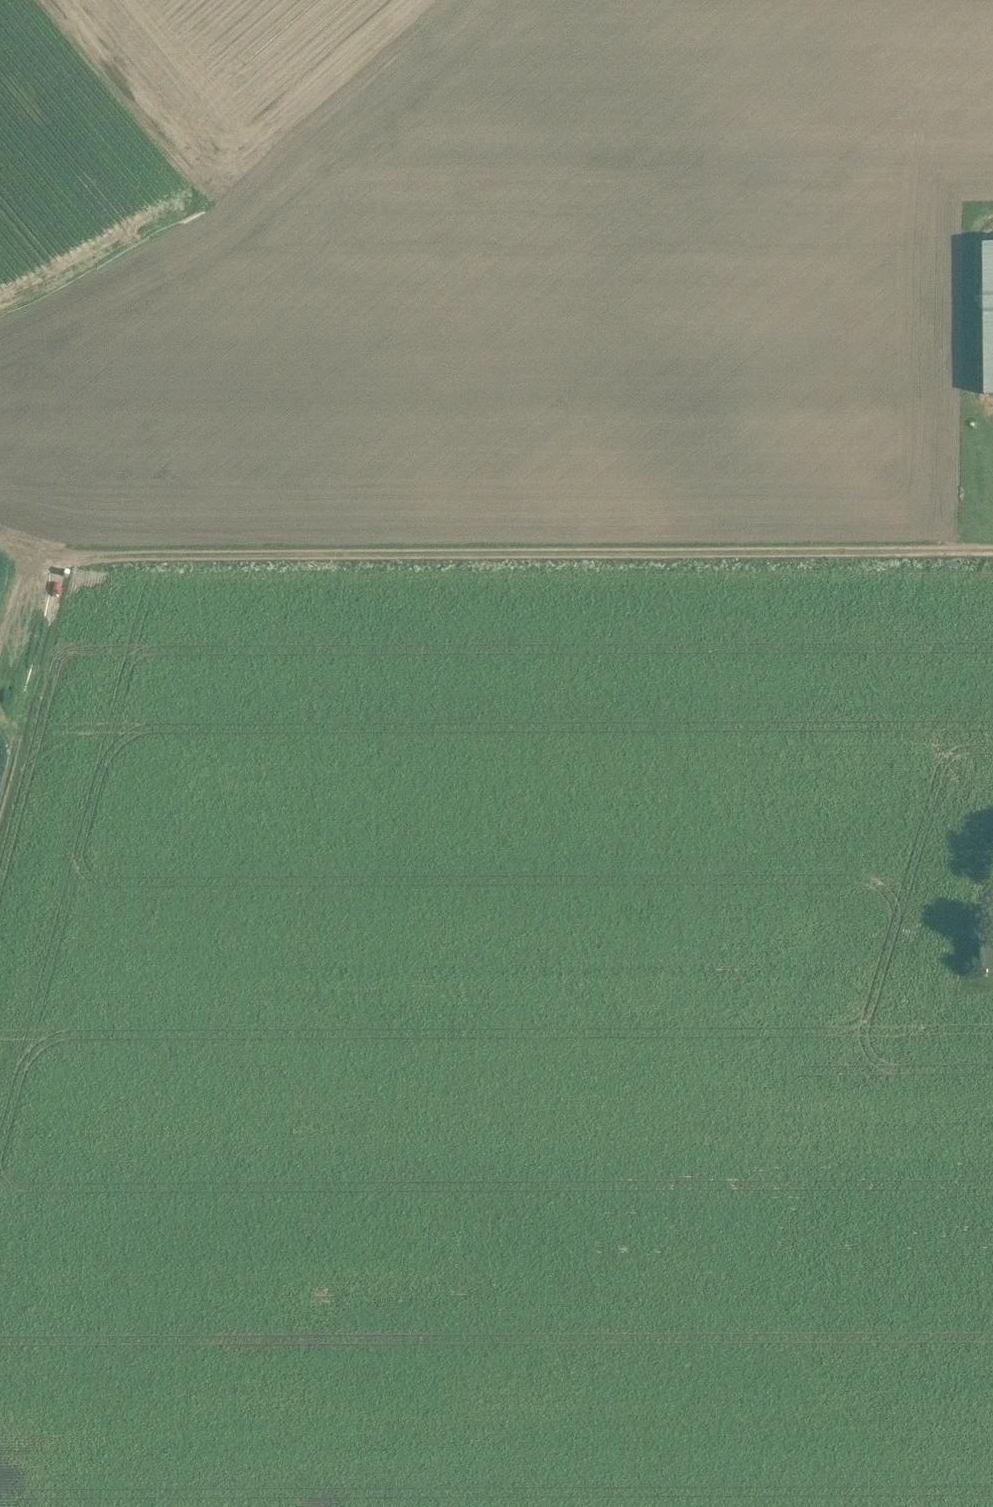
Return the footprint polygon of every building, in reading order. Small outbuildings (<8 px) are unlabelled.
[(985,346),(992,346),(992,244),(985,244),(985,346)]
